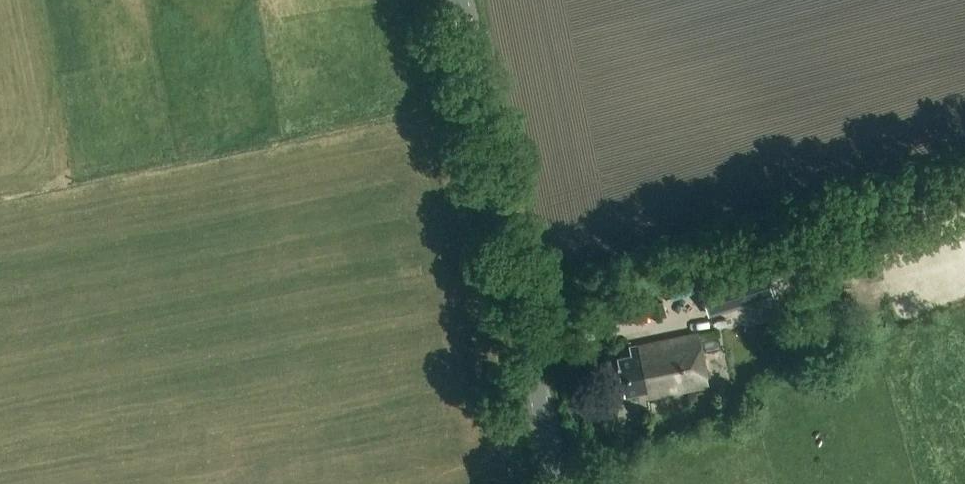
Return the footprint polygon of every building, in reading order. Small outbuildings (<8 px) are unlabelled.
[(766,270),(701,290),(702,294),(709,319),(775,298),(768,277),(767,272),(766,270)] [(648,399),(707,387),(696,332),(629,346),(630,354),(614,357),(622,397),(647,392),(648,399)]
